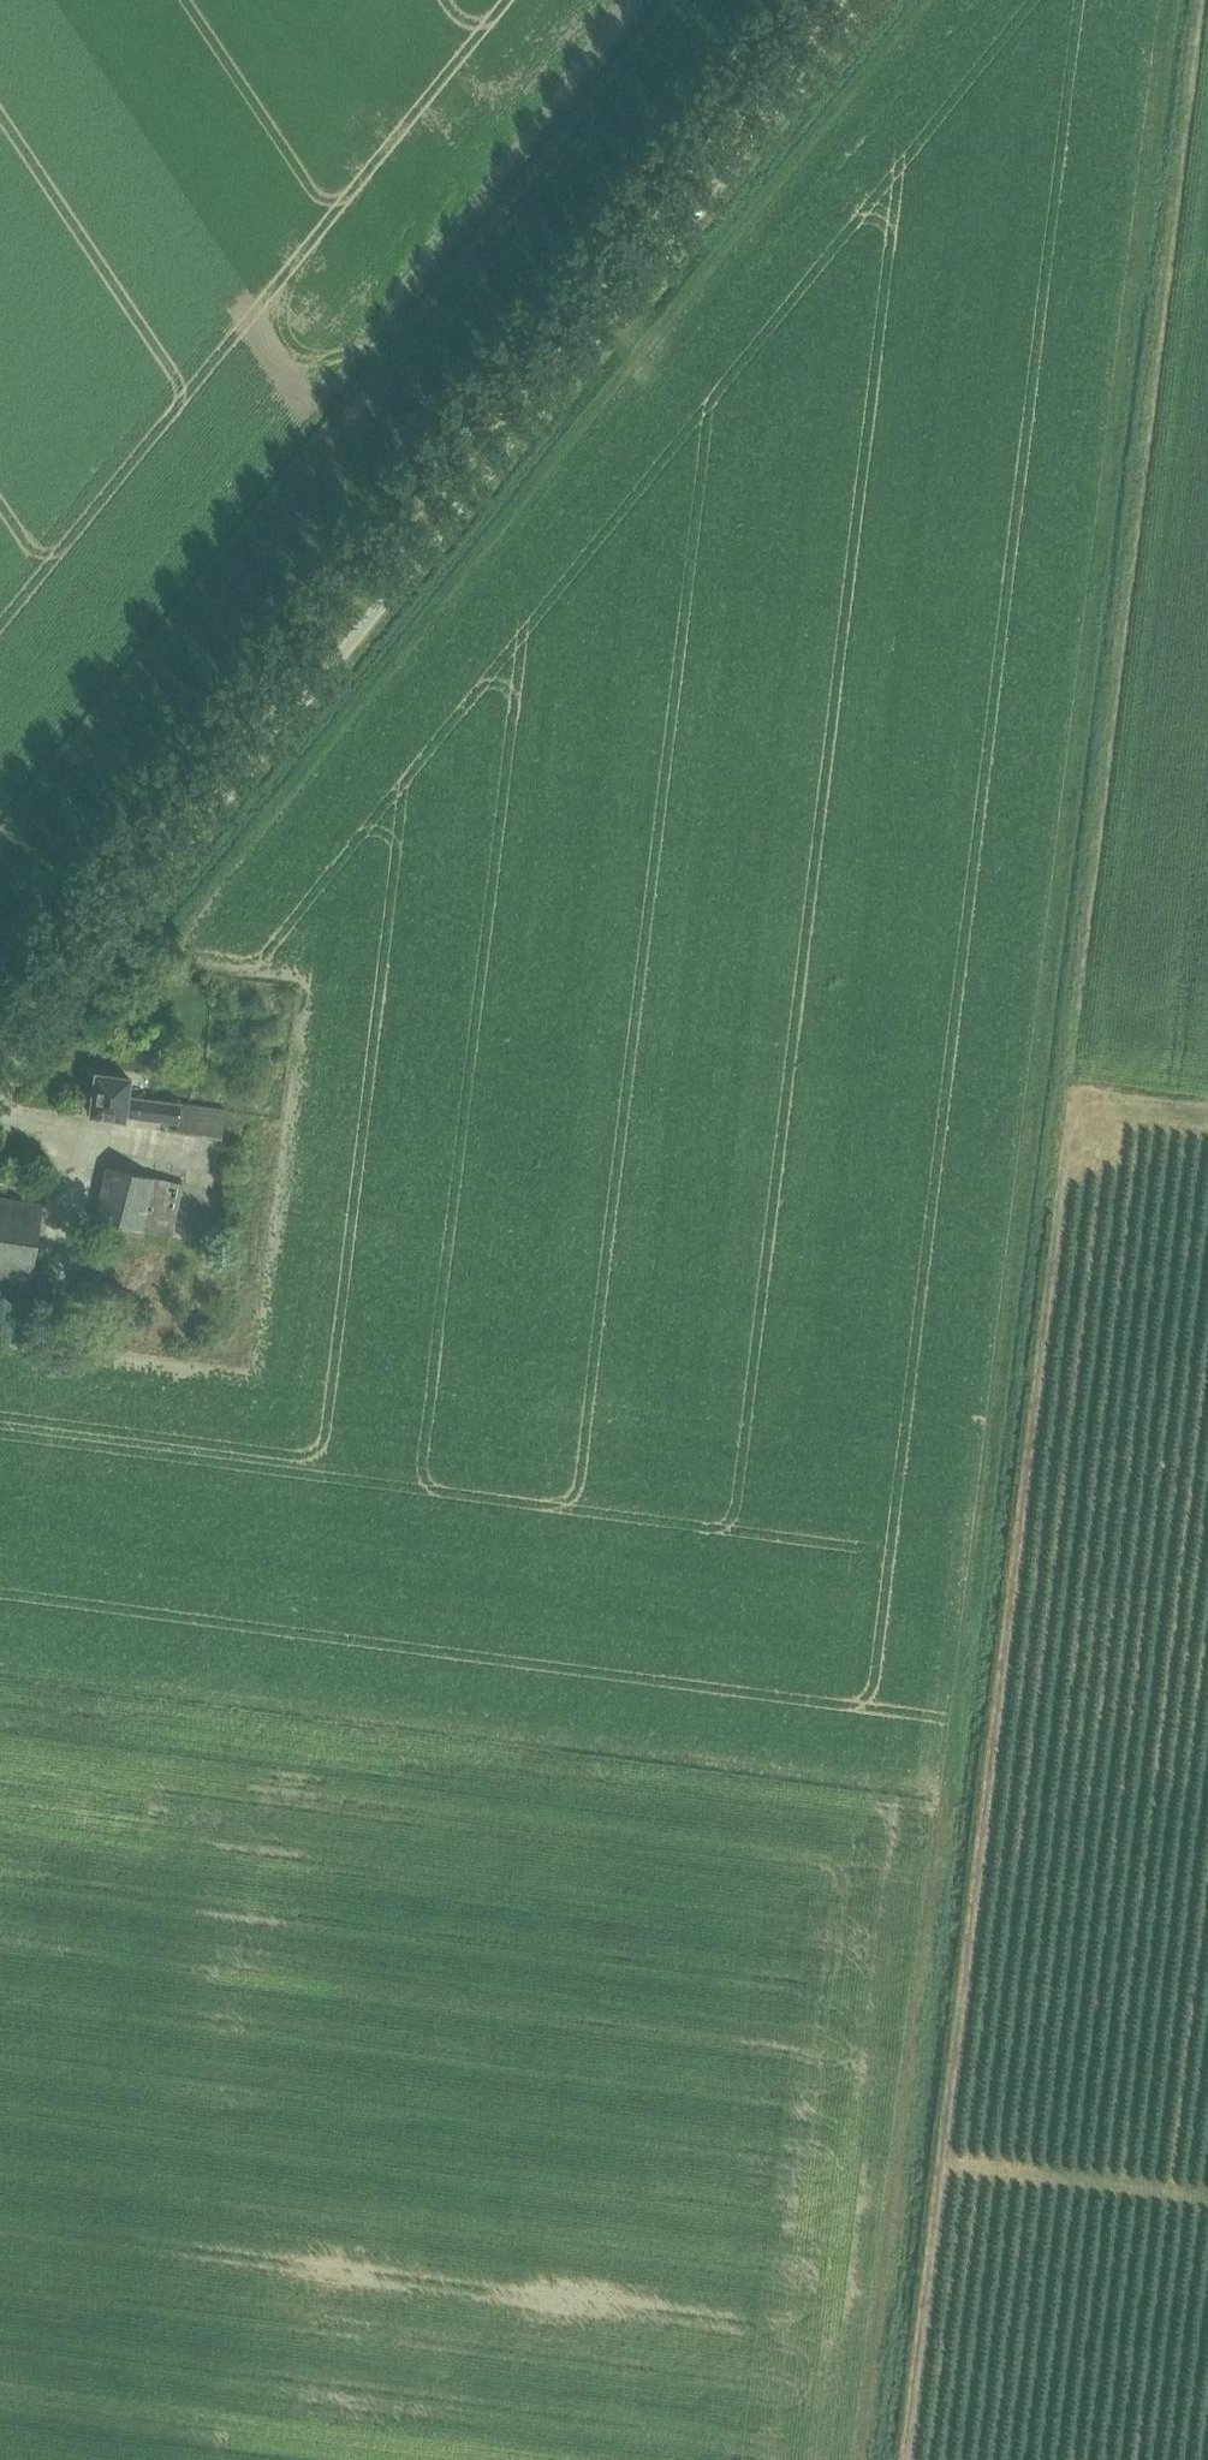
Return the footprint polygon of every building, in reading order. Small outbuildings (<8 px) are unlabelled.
[(96,1073),(91,1114),(127,1120),(128,1113),(178,1123),(177,1131),(222,1137),(225,1109),(130,1093),(132,1078),(96,1073)] [(106,1167),(93,1220),(172,1237),(181,1197),(184,1183),(181,1182),(155,1176),(155,1178),(106,1167)] [(28,1304),(44,1204),(0,1197),(0,1299),(28,1304)]
